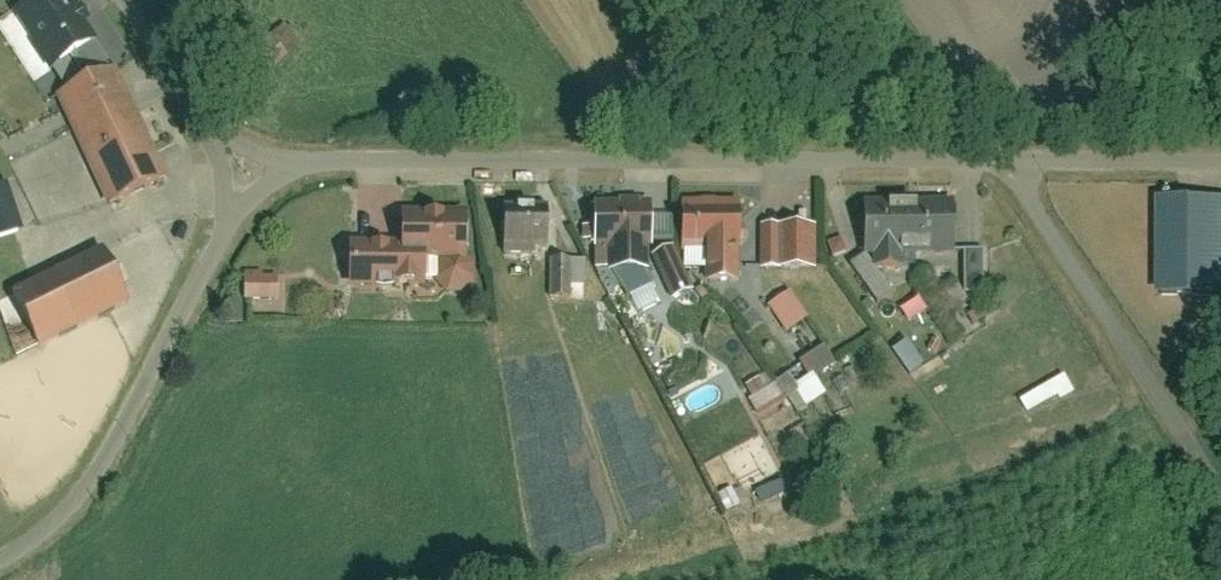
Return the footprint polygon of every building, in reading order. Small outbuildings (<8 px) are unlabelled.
[(4,8),(53,91),(102,62),(66,0),(18,0),(4,8)] [(280,19),(262,38),(280,56),(299,37),(280,19)] [(262,38),(256,32),(222,66),(246,90),(280,56),(262,38)] [(163,180),(109,69),(49,98),(103,209),(163,180)] [(0,184),(0,236),(17,231),(2,183),(0,184)] [(736,201),(679,200),(679,246),(696,246),(696,280),(736,280),(736,201)] [(949,201),(859,203),(860,250),(866,250),(866,263),(896,263),(896,250),(949,249),(949,201)] [(1151,202),(1151,296),(1220,296),(1220,203),(1151,202)] [(642,204),(586,204),(586,248),(588,248),(588,269),(642,269),(642,204)] [(547,206),(498,206),(498,246),(546,246),(547,206)] [(393,211),(393,244),(339,244),(339,287),(407,287),(407,255),(461,255),(461,211),(393,211)] [(812,224),(759,225),(759,267),(812,267),(812,224)] [(669,245),(648,255),(669,297),(690,287),(669,245)] [(94,249),(7,291),(34,347),(121,304),(94,249)] [(983,291),(982,252),(959,252),(959,291),(983,291)] [(458,291),(464,285),(466,276),(463,267),(456,261),(447,260),(438,263),(433,269),(431,278),(434,287),(441,293),(450,294),(458,291)] [(582,260),(549,260),(550,298),(582,297),(582,260)] [(275,273),(243,273),(243,297),(275,297),(275,273)] [(786,293),(765,306),(784,334),(804,320),(786,293)] [(917,341),(900,348),(912,374),(928,367),(917,341)] [(828,345),(802,360),(812,377),(798,385),(791,374),(773,385),(767,374),(744,387),(761,416),(794,398),(801,411),(831,394),(819,375),(839,364),(828,345)] [(1070,376),(1021,395),(1027,412),(1076,393),(1070,376)]
